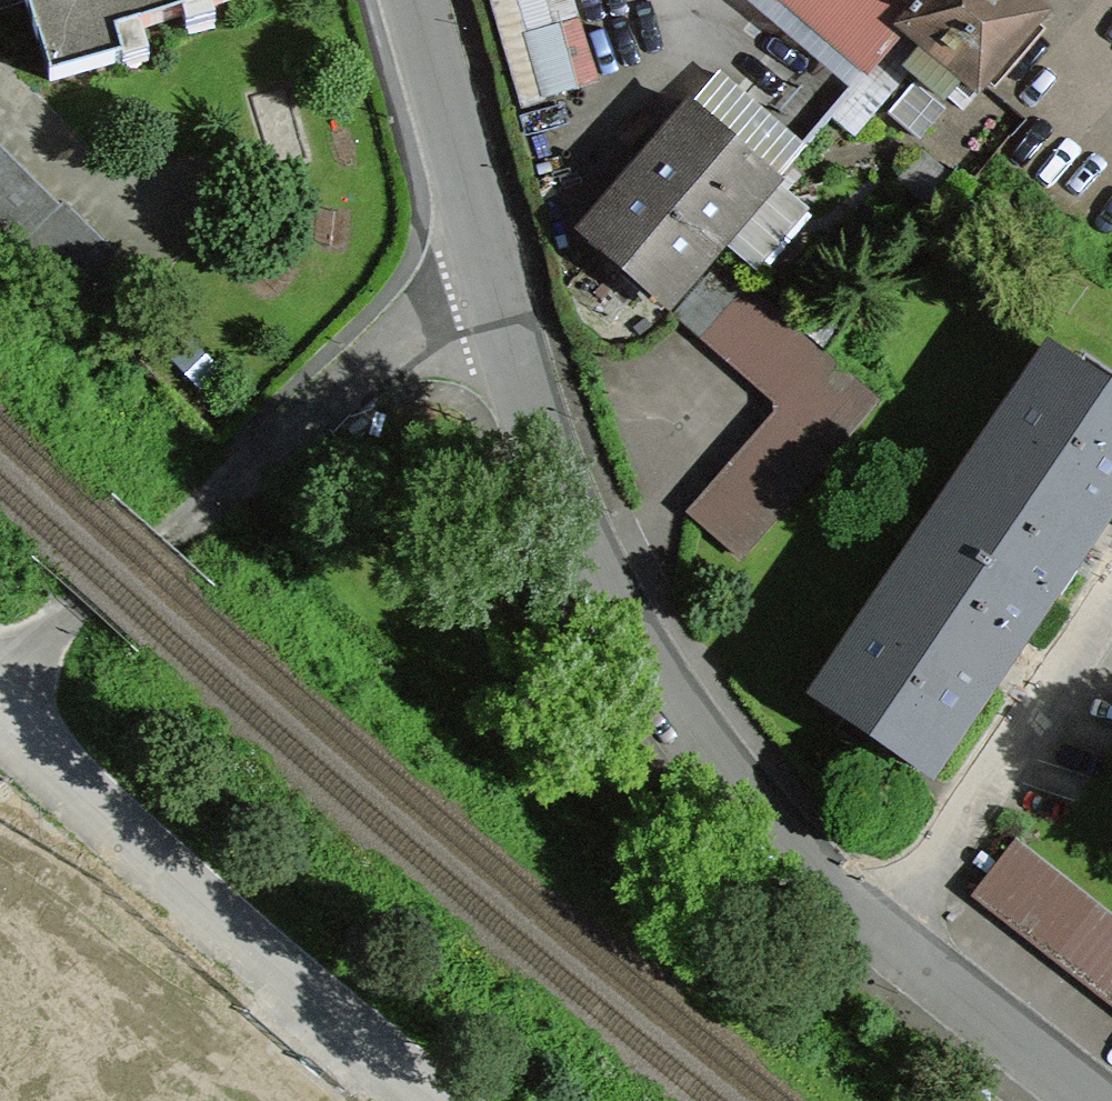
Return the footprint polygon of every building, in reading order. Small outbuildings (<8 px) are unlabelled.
[(51,81),(124,59),(116,36),(234,0),(26,0),(51,81)] [(873,69),(907,29),(932,0),(791,0),(873,69)] [(907,29),(928,47),(910,67),(945,97),(963,76),(978,89),(1044,13),(1029,0),(932,0),(907,29)] [(1046,103),(1002,154),(1052,197),(1096,146),(1046,103)] [(691,105),(587,226),(676,301),(780,180),(691,105)] [(20,246),(24,242),(108,327),(149,287),(65,202),(61,206),(0,144),(0,227),(20,246)] [(689,511),(742,557),(878,400),(722,263),(677,316),(776,402),(776,413),(689,511)] [(942,518),(1051,592),(1111,503),(1111,390),(1055,352),(942,518)] [(942,518),(819,698),(929,772),(1051,592),(942,518)] [(976,896),(1111,1003),(1111,917),(1018,842),(976,896)]
